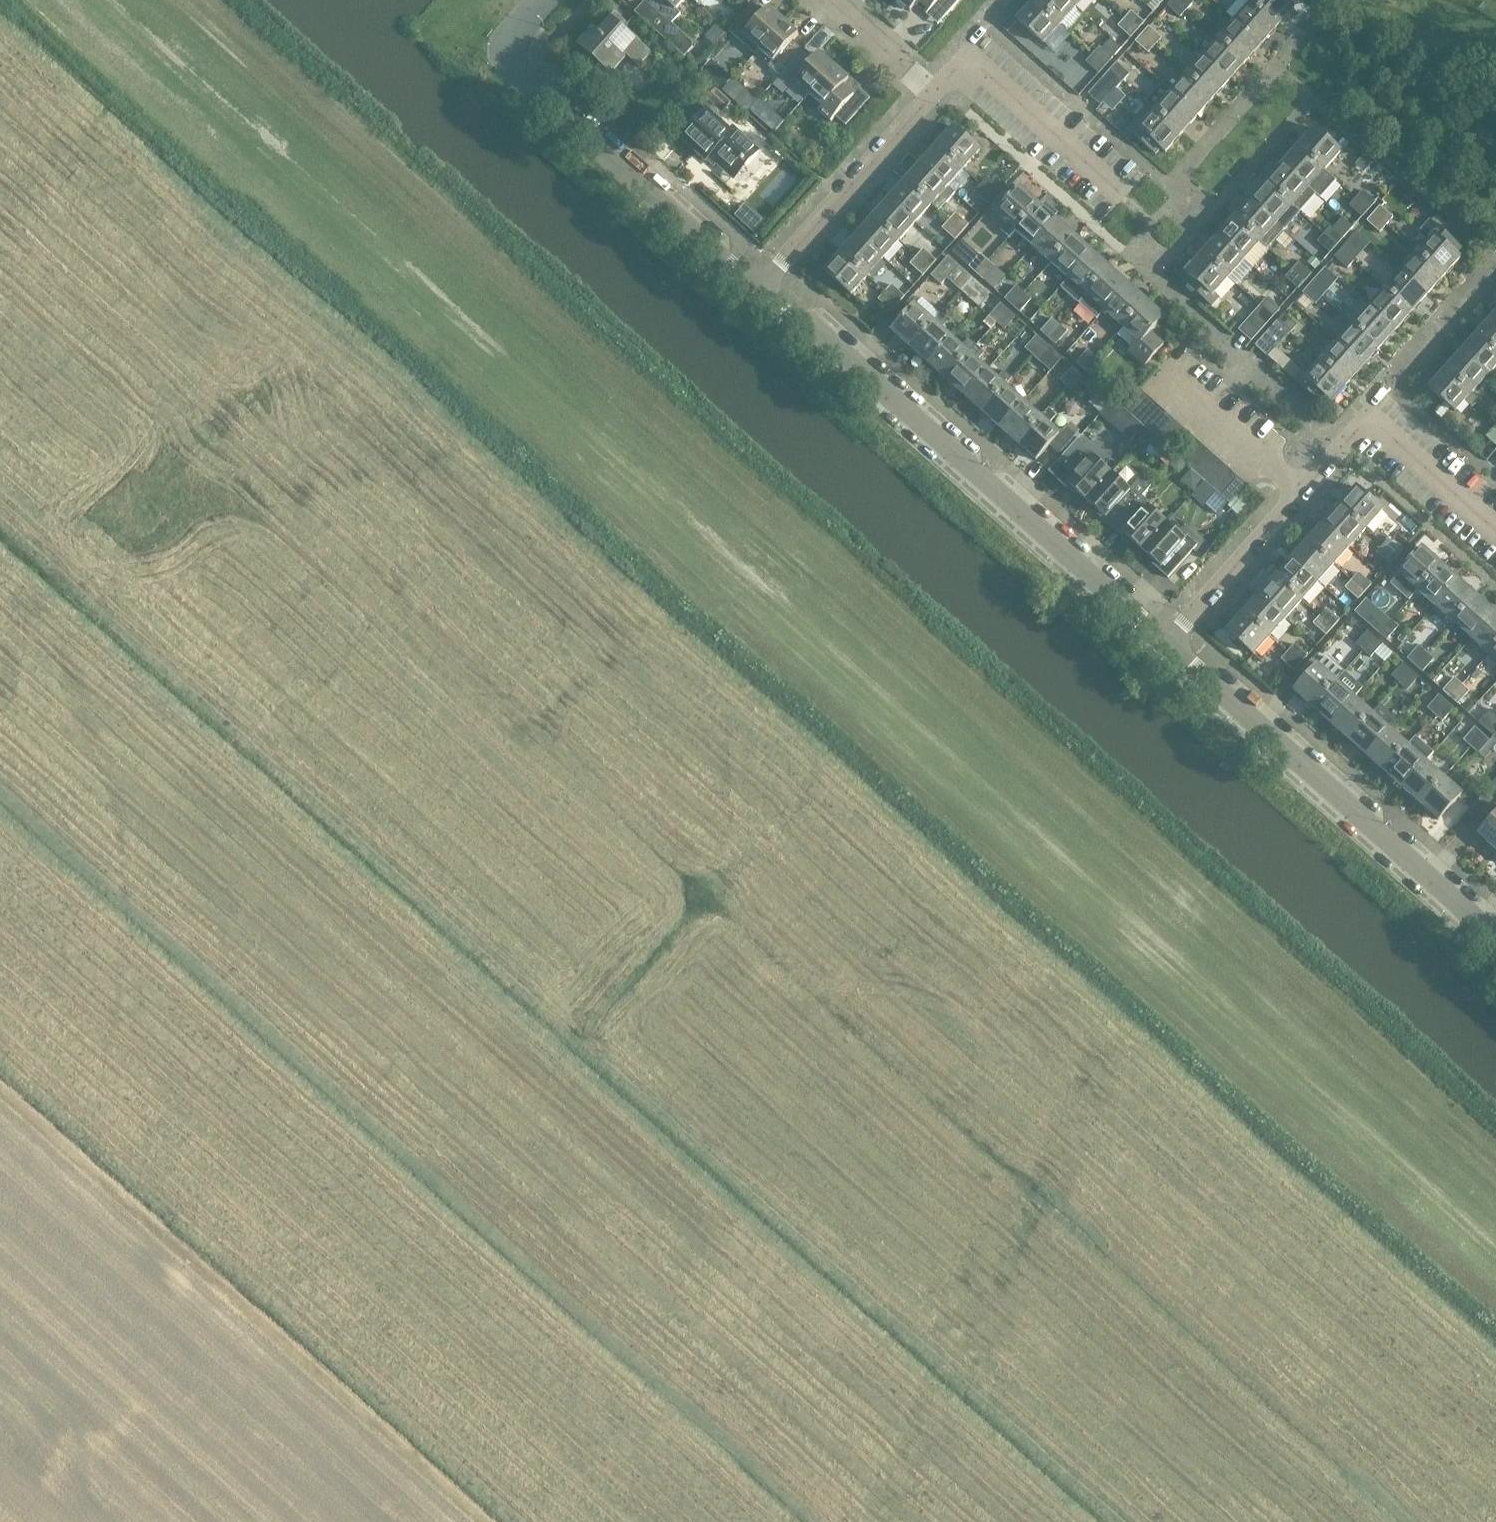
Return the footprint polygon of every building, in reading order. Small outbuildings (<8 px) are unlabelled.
[(645,1),(649,5),(639,17),(684,57),(695,67),(703,58),(693,48),(693,43),(671,23),(680,13),(675,9),(683,0),(646,0),(645,1)] [(730,5),(738,12),(745,4),(741,0),(734,0),(730,5)] [(911,11),(918,3),(929,13),(932,9),(943,19),(960,0),(899,0),(911,11)] [(1068,0),(1036,0),(1034,2),(1061,25),(1077,8),(1068,0)] [(1176,0),(1172,0),(1167,6),(1180,18),(1187,10),(1176,0)] [(1191,0),(1176,0),(1187,10),(1194,3),(1191,0)] [(1252,4),(1278,27),(1295,8),(1286,0),(1255,0),(1252,4)] [(1061,25),(1034,2),(1018,20),(1044,44),(1061,25)] [(764,14),(753,4),(729,30),(740,41),(745,36),(759,48),(784,20),(770,7),(764,14)] [(1252,4),(1236,21),(1262,45),(1278,27),(1252,4)] [(1138,30),(1145,23),(1131,11),(1125,18),(1138,30)] [(639,66),(651,52),(625,28),(628,24),(616,14),(599,33),(593,28),(578,45),(611,75),(628,56),(639,66)] [(1138,30),(1125,18),(1118,26),(1131,38),(1138,30)] [(798,33),(784,20),(759,48),(773,61),(769,66),(780,76),(802,51),(791,40),(798,33)] [(1236,21),(1220,39),(1246,63),(1262,45),(1236,21)] [(1149,27),(1143,33),(1142,34),(1155,46),(1162,39),(1149,27)] [(1155,46),(1142,34),(1135,42),(1148,54),(1155,46)] [(1220,39),(1204,57),(1230,81),(1246,63),(1220,39)] [(1106,66),(1113,59),(1100,47),(1093,54),(1106,66)] [(813,60),(802,51),(780,76),(791,86),(795,81),(809,93),(834,66),(820,53),(813,60)] [(1106,66),(1093,54),(1086,62),(1099,74),(1106,66)] [(1204,57),(1188,75),(1214,98),(1230,81),(1204,57)] [(1110,70),(1123,82),(1130,74),(1117,62),(1110,70)] [(849,79),(834,66),(809,93),(824,106),(819,111),(831,121),(835,116),(845,125),(869,99),(859,90),(854,95),(843,85),(849,79)] [(1110,70),(1088,94),(1101,106),(1123,82),(1110,70)] [(774,132),(785,120),(735,74),(724,86),(774,132)] [(1188,75),(1172,93),(1197,116),(1214,98),(1188,75)] [(1172,93),(1155,111),(1181,134),(1197,116),(1172,93)] [(708,110),(703,115),(682,139),(706,161),(710,157),(732,177),(743,165),(745,166),(759,151),(733,128),(731,131),(708,110)] [(1155,111),(1142,126),(1138,122),(1129,131),(1155,154),(1160,149),(1165,153),(1181,134),(1155,111)] [(953,127),(937,145),(963,168),(979,150),(953,127)] [(1315,127),(1299,146),(1325,169),(1342,151),(1315,127)] [(963,168),(937,145),(921,163),(947,186),(963,168)] [(1325,169),(1299,146),(1283,164),(1309,187),(1325,169)] [(947,186),(921,163),(905,181),(932,204),(947,186)] [(1309,187),(1283,164),(1267,182),(1294,205),(1309,187)] [(981,185),(995,197),(1001,189),(988,177),(981,185)] [(932,204),(905,181),(889,199),(916,222),(932,204)] [(1301,212),(1294,205),(1267,182),(1251,200),(1285,230),(1301,212)] [(1018,189),(1013,184),(991,208),(1008,223),(1001,231),(1008,238),(1039,203),(1021,187),(1018,189)] [(974,193),(988,205),(995,197),(981,185),(974,193)] [(1370,209),(1376,202),(1363,190),(1357,197),(1370,209)] [(1370,209),(1357,197),(1349,206),(1363,217),(1370,209)] [(916,222),(889,199),(873,217),(900,240),(916,222)] [(1285,230),(1251,200),(1235,218),(1262,241),(1269,248),(1285,230)] [(1039,203),(1008,238),(1009,238),(1016,230),(1033,246),(1057,219),(1039,203)] [(1394,218),(1380,206),(1374,213),(1387,225),(1394,218)] [(963,232),(969,225),(956,213),(949,220),(963,232)] [(1387,225),(1374,213),(1367,221),(1380,233),(1387,225)] [(900,240),(873,217),(858,235),(884,258),(900,240)] [(1262,241),(1235,218),(1219,236),(1246,259),(1262,241)] [(1057,219),(1033,246),(1051,262),(1075,235),(1057,219)] [(963,232),(949,220),(942,229),(955,240),(963,232)] [(1431,221),(1418,235),(1428,243),(1419,253),(1446,277),(1462,258),(1456,253),(1461,248),(1431,221)] [(1338,245),(1344,238),(1331,226),(1325,233),(1338,245)] [(1338,245),(1325,233),(1317,242),(1331,253),(1338,245)] [(884,258),(858,235),(842,252),(868,276),(884,258)] [(1075,235),(1051,262),(1069,278),(1093,251),(1075,235)] [(1246,259),(1219,236),(1203,254),(1230,278),(1246,259)] [(952,252),(962,261),(974,248),(964,238),(952,252)] [(1342,248),(1355,260),(1361,254),(1348,242),(1342,248)] [(1342,248),(1334,257),(1348,269),(1355,260),(1342,248)] [(931,267),(937,261),(924,249),(918,256),(931,267)] [(1078,303),(1110,267),(1093,251),(1069,278),(1061,287),(1078,303)] [(868,276),(842,252),(826,271),(852,294),(868,276)] [(1419,253),(1402,271),(1430,295),(1446,277),(1419,253)] [(976,274),(988,261),(981,254),(969,267),(976,274)] [(1230,278),(1203,254),(1187,273),(1192,277),(1187,283),(1212,306),(1221,297),(1216,293),(1230,278)] [(931,267),(918,256),(910,264),(923,276),(931,267)] [(961,292),(973,279),(948,256),(931,276),(941,285),(947,279),(954,286),(947,294),(954,300),(961,291),(961,292)] [(976,274),(984,281),(996,268),(988,261),(976,274)] [(1293,269),(1306,281),(1312,274),(1299,262),(1293,269)] [(1096,319),(1104,310),(1128,283),(1110,267),(1078,303),(1096,319)] [(1285,278),(1299,289),(1306,281),(1293,269),(1285,278)] [(1402,271),(1386,289),(1414,313),(1430,295),(1402,271)] [(1330,289),(1316,278),(1310,285),(1323,297),(1330,289)] [(969,298),(980,285),(973,279),(961,292),(969,298)] [(1128,283),(1104,310),(1122,326),(1146,299),(1128,283)] [(899,304),(905,297),(892,285),(885,292),(899,304)] [(1323,297),(1310,285),(1303,293),(1316,305),(1323,297)] [(1012,306),(1024,293),(1016,286),(1004,299),(1012,306)] [(1386,289),(1370,307),(1397,331),(1414,313),(1386,289)] [(899,304),(885,292),(878,300),(891,312),(899,304)] [(1012,306),(1020,313),(1032,300),(1024,293),(1012,306)] [(1260,305),(1274,317),(1280,309),(1267,298),(1260,305)] [(1146,299),(1122,326),(1139,341),(1129,352),(1145,366),(1164,344),(1150,332),(1165,316),(1146,299)] [(1397,331),(1370,307),(1363,300),(1359,300),(1346,314),(1346,317),(1347,318),(1381,349),(1397,331)] [(997,324),(1009,310),(1001,303),(989,317),(997,324)] [(893,331),(911,348),(941,315),(940,314),(934,321),(917,305),(893,331)] [(1260,305),(1239,329),(1251,341),(1274,317),(1260,305)] [(1004,330),(1016,317),(1009,310),(997,324),(1004,330)] [(1298,325),(1285,313),(1278,321),(1291,333),(1298,325)] [(941,315),(911,348),(929,364),(953,337),(942,328),(948,321),(941,315)] [(1493,315),(1477,333),(1495,350),(1495,318),(1493,315)] [(1048,338),(1060,325),(1052,318),(1041,331),(1048,338)] [(1354,325),(1338,342),(1365,367),(1381,349),(1347,318),(1346,319),(1354,325)] [(1305,372),(1303,373),(1276,349),(1291,333),(1278,321),(1255,345),(1268,357),(1296,381),(1323,405),(1329,399),(1333,403),(1349,385),(1322,360),(1309,375),(1305,372)] [(1048,338),(1056,345),(1068,332),(1060,325),(1048,338)] [(1477,333),(1461,351),(1488,375),(1495,365),(1495,350),(1477,333)] [(1033,356),(1044,342),(1037,336),(1025,349),(1033,356)] [(953,337),(929,364),(947,380),(977,346),(968,339),(962,346),(953,337)] [(1040,362),(1052,349),(1044,342),(1033,356),(1040,362)] [(1338,342),(1322,360),(1349,385),(1365,367),(1338,342)] [(977,346),(947,380),(965,396),(988,369),(978,360),(984,353),(977,346)] [(1088,350),(1076,363),(1084,370),(1095,357),(1088,350)] [(1488,375),(1461,351),(1445,369),(1471,393),(1488,375)] [(1095,357),(1084,370),(1091,377),(1103,364),(1095,357)] [(1080,374),(1072,367),(1061,381),(1068,387),(1080,374)] [(988,369),(965,396),(983,412),(1006,385),(1013,378),(1004,371),(998,378),(988,369)] [(1471,393),(1445,369),(1429,387),(1455,411),(1464,401),(1472,408),(1480,400),(1471,393)] [(1080,374),(1068,387),(1076,394),(1088,381),(1080,374)] [(1006,385),(983,412),(1001,428),(1024,401),(1006,385)] [(1139,389),(1123,407),(1131,415),(1148,396),(1139,389)] [(1148,396),(1131,415),(1140,423),(1156,404),(1148,396)] [(1123,407),(1113,399),(1100,414),(1110,422),(1123,407)] [(1024,401),(1001,428),(1018,444),(1042,417),(1024,401)] [(1156,404),(1140,423),(1149,431),(1165,412),(1156,404)] [(1060,434),(1049,424),(1057,416),(1049,409),(1042,417),(1018,444),(1037,460),(1050,445),(1059,454),(1061,453),(1063,454),(1073,443),(1071,441),(1076,435),(1067,427),(1060,434)] [(1165,412),(1149,431),(1158,438),(1174,420),(1165,412)] [(1174,420),(1158,438),(1167,447),(1183,428),(1174,420)] [(1192,436),(1183,428),(1167,447),(1176,454),(1192,436)] [(1201,444),(1192,436),(1176,454),(1185,463),(1201,444)] [(1087,445),(1082,451),(1073,443),(1063,454),(1072,463),(1058,479),(1068,487),(1070,484),(1089,501),(1112,474),(1094,457),(1097,454),(1087,445)] [(1210,452),(1201,444),(1185,463),(1194,470),(1210,452)] [(1219,460),(1210,452),(1194,470),(1203,478),(1219,460)] [(1228,468),(1219,460),(1203,478),(1212,486),(1228,468)] [(1212,486),(1221,495),(1237,476),(1228,468),(1212,486)] [(1112,474),(1089,501),(1106,516),(1103,519),(1113,528),(1151,485),(1141,477),(1130,489),(1112,474)] [(1237,476),(1221,495),(1230,503),(1247,485),(1237,476)] [(1151,485),(1113,528),(1124,537),(1126,535),(1143,550),(1167,523),(1150,507),(1153,504),(1143,496),(1152,486),(1151,485)] [(1356,487),(1339,506),(1366,529),(1382,511),(1356,487)] [(1366,529),(1339,506),(1323,523),(1350,547),(1366,529)] [(1383,530),(1402,548),(1422,527),(1403,509),(1383,530)] [(1167,523),(1143,550),(1161,566),(1158,569),(1169,578),(1198,544),(1188,535),(1185,539),(1167,523)] [(1350,547),(1323,523),(1308,541),(1334,565),(1350,547)] [(1383,545),(1396,557),(1404,549),(1390,537),(1383,545)] [(1334,565),(1308,541),(1292,559),(1318,582),(1334,565)] [(1377,553),(1390,564),(1396,557),(1383,545),(1377,553)] [(1400,573),(1418,590),(1441,564),(1423,548),(1400,573)] [(1318,582),(1292,559),(1276,576),(1302,600),(1318,582)] [(1459,580),(1441,564),(1418,590),(1436,606),(1459,580)] [(1352,581),(1365,592),(1372,585),(1358,573),(1352,581)] [(1302,600),(1276,576),(1260,594),(1286,618),(1302,600)] [(1477,596),(1459,580),(1436,606),(1454,622),(1477,596)] [(1345,588),(1358,600),(1365,592),(1352,581),(1345,588)] [(1286,618),(1260,594),(1244,612),(1271,636),(1286,618)] [(1494,612),(1477,596),(1454,622),(1471,638),(1494,612)] [(1320,616),(1333,628),(1340,620),(1327,609),(1320,616)] [(1271,636),(1244,612),(1228,630),(1254,654),(1271,636)] [(1494,612),(1471,638),(1489,654),(1495,646),(1495,614),(1494,612)] [(1379,634),(1391,621),(1383,614),(1371,627),(1379,634)] [(1313,624),(1326,636),(1333,628),(1320,616),(1313,624)] [(1379,634),(1387,641),(1398,628),(1391,621),(1379,634)] [(1375,638),(1368,631),(1356,644),(1363,651),(1375,638)] [(1375,638),(1363,651),(1371,658),(1383,645),(1375,638)] [(1288,651),(1301,663),(1308,656),(1294,644),(1288,651)] [(1419,646),(1407,659),(1414,665),(1426,652),(1419,646)] [(1281,660),(1294,671),(1301,663),(1288,651),(1281,660)] [(1426,652),(1414,665),(1422,673),(1434,659),(1426,652)] [(1327,655),(1318,665),(1294,691),(1313,707),(1336,681),(1345,671),(1327,655)] [(1411,670),(1403,663),(1391,676),(1399,683),(1411,670)] [(1411,670),(1399,683),(1407,690),(1419,677),(1411,670)] [(1450,697),(1462,684),(1454,678),(1443,691),(1450,697)] [(1336,681),(1313,707),(1331,723),(1354,697),(1336,681)] [(1450,697),(1458,705),(1470,691),(1462,684),(1450,697)] [(1435,715),(1447,702),(1439,695),(1427,708),(1435,715)] [(1354,697),(1331,723),(1348,739),(1372,713),(1354,697)] [(1442,722),(1454,709),(1447,702),(1435,715),(1442,722)] [(1478,723),(1485,729),(1495,717),(1495,715),(1490,710),(1478,723)] [(1372,713),(1348,739),(1366,755),(1390,729),(1372,713)] [(1485,729),(1493,737),(1495,734),(1495,717),(1485,729)] [(1482,734),(1475,727),(1463,741),(1470,747),(1482,734)] [(1390,729),(1366,755),(1384,771),(1407,745),(1390,729)] [(1482,734),(1470,747),(1478,754),(1490,741),(1482,734)] [(1402,787),(1425,761),(1433,753),(1415,737),(1407,745),(1384,771),(1402,787)] [(1425,761),(1402,787),(1420,803),(1443,778),(1425,761)] [(1443,778),(1420,803),(1438,820),(1462,794),(1443,778)] [(1495,849),(1495,816),(1479,834),(1495,849)]
